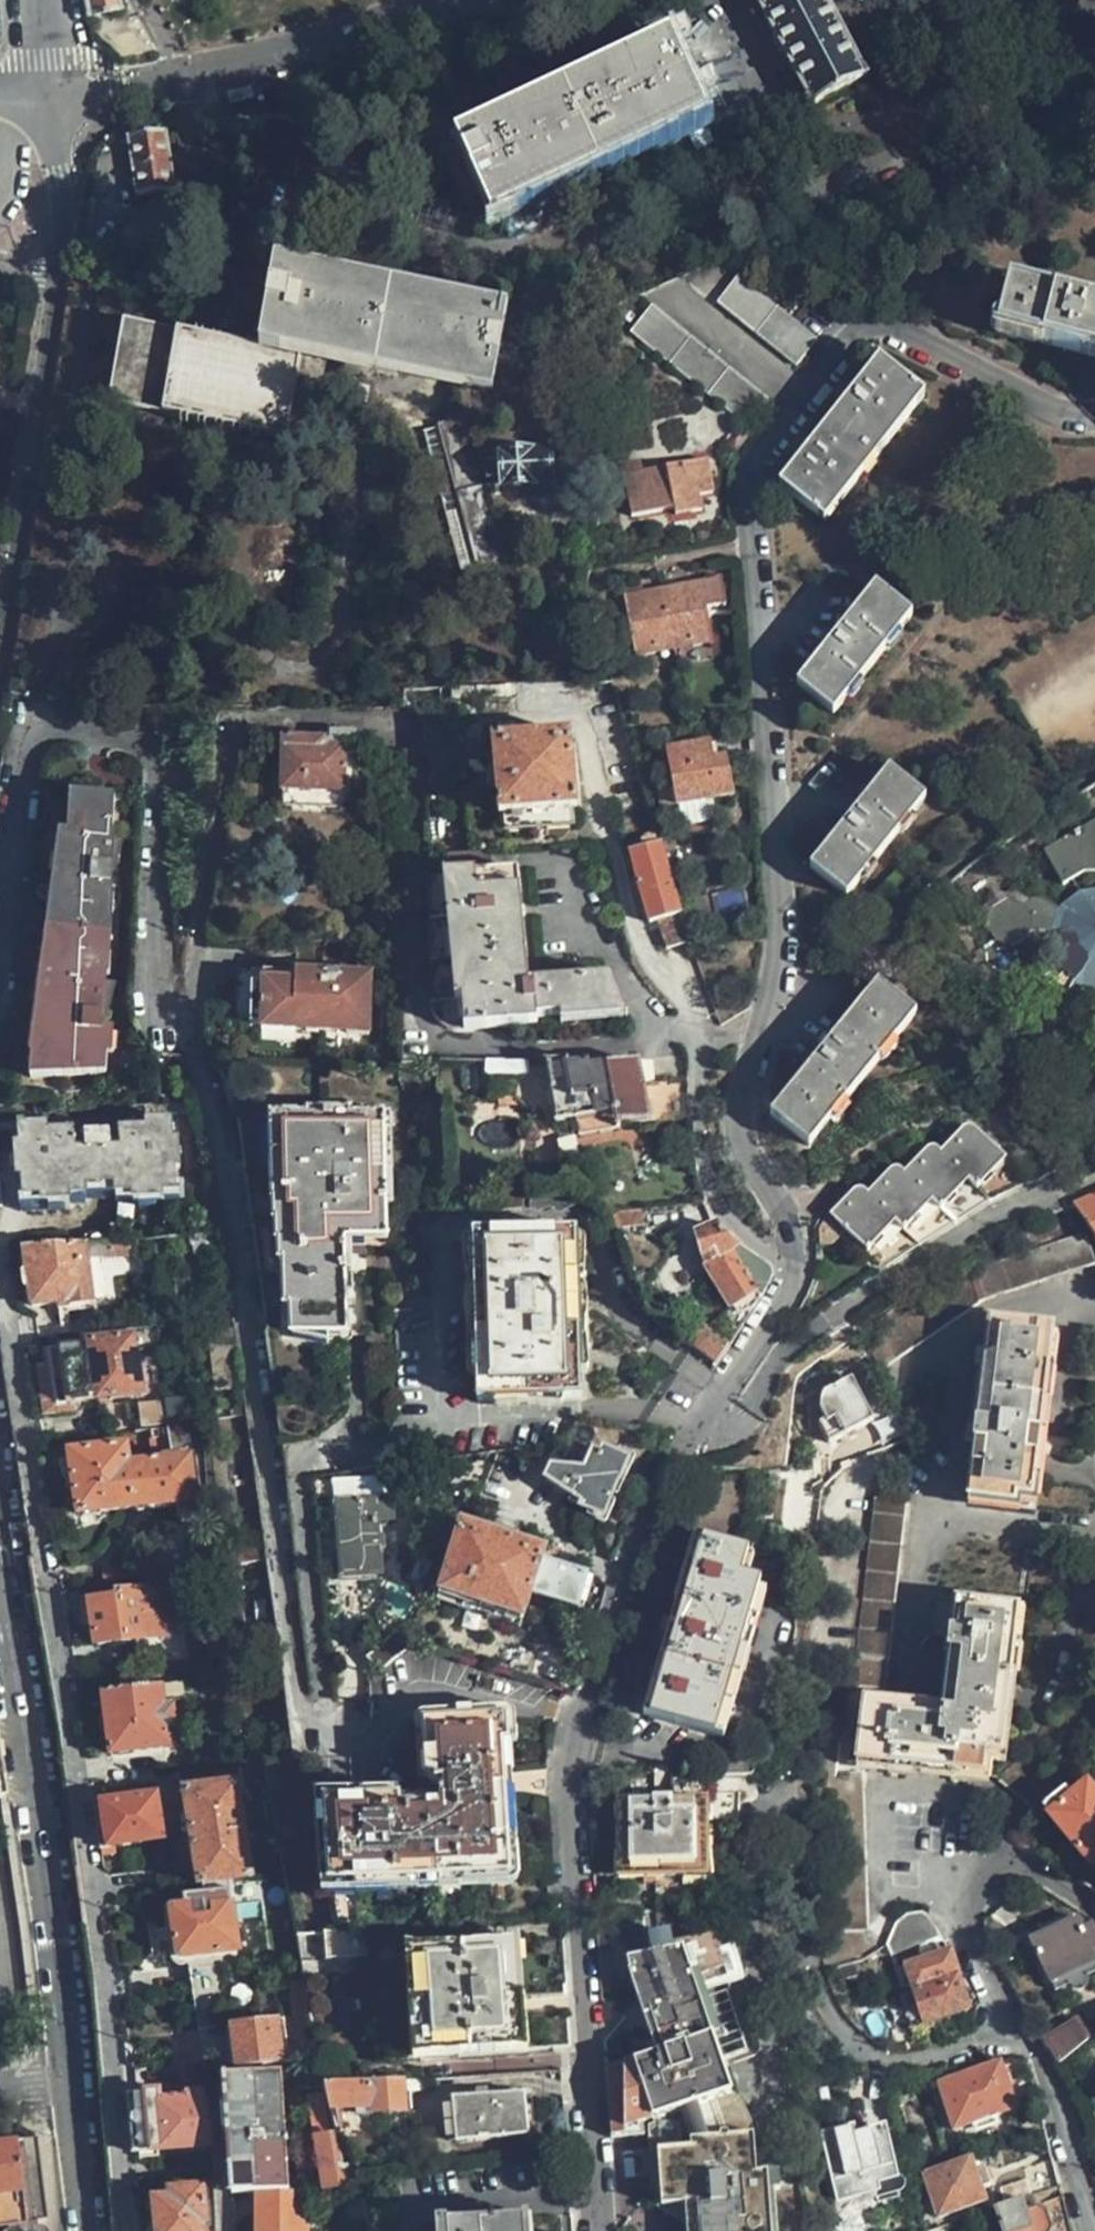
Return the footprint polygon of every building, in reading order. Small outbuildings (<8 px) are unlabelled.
[(85,24),(120,17),(116,0),(81,0),(85,24)] [(816,0),(748,0),(802,106),(857,77),(816,0)] [(471,223),(686,115),(649,41),(435,150),(471,223)] [(174,193),(166,136),(126,140),(133,200),(174,193)] [(496,356),(504,305),(274,266),(259,349),(126,326),(112,403),(285,434),(300,356),(490,388),(496,356)] [(816,341),(739,278),(718,303),(795,365),(816,341)] [(1010,283),(997,335),(1094,360),(1094,307),(1010,283)] [(768,401),(653,307),(631,333),(747,428),(768,401)] [(826,522),(925,397),(880,361),(780,485),(826,522)] [(495,577),(438,428),(425,433),(481,582),(495,577)] [(531,452),(546,451),(544,439),(530,441),(531,452)] [(550,488),(546,451),(531,452),(498,457),(504,494),(550,488)] [(495,494),(504,494),(498,457),(491,458),(491,468),(489,468),(491,485),(495,486),(495,494)] [(713,499),(709,468),(642,474),(641,464),(623,466),(628,517),(673,513),(674,517),(701,515),(699,501),(713,499)] [(712,644),(705,610),(725,605),(719,580),(643,594),(642,587),(634,588),(635,592),(623,594),(635,659),(712,644)] [(832,716),(912,616),(876,587),(795,687),(832,716)] [(466,701),(466,690),(456,690),(455,701),(466,701)] [(352,730),(318,732),(318,740),(282,741),(283,794),(363,793),(362,739),(359,734),(356,732),(352,730)] [(575,808),(569,736),(493,741),(499,814),(502,814),(504,831),(574,826),(572,808),(575,808)] [(735,800),(729,763),(715,765),(712,747),(669,753),(678,809),(735,800)] [(845,896),(924,799),(888,770),(809,866),(845,896)] [(105,956),(111,853),(113,796),(46,791),(44,802),(40,843),(30,927),(30,945),(30,968),(30,1079),(105,1076),(107,1031),(101,1031),(105,956)] [(362,795),(363,793),(283,794),(283,811),(353,810),(353,808),(353,806),(354,804),(354,803),(356,801),(356,800),(358,799),(359,797),(361,796),(362,795)] [(1094,832),(1078,831),(1043,852),(1062,886),(1086,876),(1094,878),(1094,823),(1094,832)] [(684,941),(689,939),(661,843),(651,845),(649,842),(643,843),(644,847),(631,851),(651,925),(659,938),(663,937),(666,946),(674,975),(693,971),(684,941)] [(490,850),(467,853),(447,856),(448,877),(442,878),(457,1002),(465,1001),(469,1031),(537,1025),(537,1020),(561,1017),(562,1022),(627,1017),(611,975),(530,984),(526,948),(517,870),(492,872),(490,850)] [(457,1002),(442,878),(428,879),(431,974),(433,1012),(437,1019),(445,1028),(454,1032),(461,1032),(469,1031),(465,1001),(457,1002)] [(1086,894),(1080,897),(1069,903),(1060,911),(1035,897),(1027,901),(1018,888),(1006,895),(991,890),(986,907),(974,913),(982,927),(986,924),(996,941),(1011,945),(1028,936),(1036,919),(1041,929),(1052,930),(1052,946),(1054,956),(1060,968),(1063,971),(1074,983),(1090,990),(1094,990),(1094,895),(1086,894)] [(294,974),(309,974),(309,965),(295,965),(294,974)] [(1068,993),(1074,983),(1063,971),(1053,981),(1068,993)] [(260,1032),(261,973),(239,972),(234,982),(234,1032),(260,1032)] [(260,1032),(369,1035),(369,994),(369,975),(309,974),(294,974),(261,973),(260,1032)] [(809,1147),(915,1012),(877,983),(805,1072),(770,1117),(809,1147)] [(648,1124),(693,1119),(690,1079),(651,1083),(650,1059),(548,1060),(497,1062),(497,1092),(540,1091),(570,1091),(580,1133),(648,1124)] [(331,1119),(237,1116),(249,1195),(266,1305),(269,1328),(345,1331),(350,1234),(392,1234),(398,1121),(331,1119)] [(173,1189),(172,1168),(177,1168),(175,1142),(171,1141),(170,1120),(145,1122),(145,1129),(107,1130),(105,1121),(86,1121),(87,1137),(83,1137),(84,1154),(74,1155),(73,1134),(47,1134),(47,1130),(22,1131),(23,1151),(17,1151),(19,1177),(25,1178),(26,1197),(43,1196),(43,1201),(66,1201),(65,1196),(82,1194),(82,1185),(116,1183),(117,1192),(133,1191),(133,1196),(157,1195),(157,1190),(173,1189)] [(952,1223),(982,1196),(988,1201),(1013,1172),(970,1136),(967,1135),(961,1139),(961,1145),(962,1147),(948,1164),(935,1154),(929,1153),(925,1155),(924,1162),(926,1167),(912,1183),(901,1175),(895,1174),(892,1176),(890,1180),(890,1187),(875,1204),(867,1197),(863,1195),(857,1197),(855,1199),(854,1204),(856,1208),(839,1226),(886,1266),(913,1241),(918,1245),(947,1220),(952,1223)] [(1074,1204),(1094,1238),(1094,1194),(1074,1204)] [(735,1311),(758,1305),(769,1287),(771,1281),(771,1277),(770,1271),(767,1267),(747,1252),(731,1240),(723,1233),(719,1226),(700,1234),(709,1267),(735,1311)] [(573,1316),(570,1258),(569,1230),(468,1238),(469,1263),(472,1319),(477,1379),(478,1402),(510,1401),(578,1398),(575,1321),(573,1316)] [(1094,1264),(1094,1259),(1086,1233),(1074,1236),(1030,1251),(977,1268),(986,1300),(1001,1294),(1068,1274),(1094,1264)] [(128,1252),(128,1240),(103,1241),(104,1254),(128,1252)] [(88,1274),(85,1242),(24,1247),(30,1304),(65,1301),(69,1302),(90,1301),(88,1274)] [(68,1332),(93,1328),(91,1308),(66,1310),(68,1332)] [(1031,1511),(1052,1329),(991,1318),(987,1346),(978,1346),(976,1360),(985,1363),(981,1393),(977,1425),(968,1423),(967,1440),(975,1442),(968,1501),(1031,1511)] [(135,1428),(165,1424),(163,1388),(141,1392),(130,1337),(116,1339),(114,1330),(79,1336),(80,1344),(46,1348),(48,1366),(35,1367),(45,1414),(129,1397),(135,1428)] [(694,1348),(717,1367),(727,1350),(703,1332),(694,1348)] [(878,1422),(854,1377),(826,1393),(832,1405),(823,1412),(830,1425),(823,1429),(833,1447),(878,1422)] [(880,1420),(887,1439),(904,1434),(897,1414),(880,1420)] [(135,1428),(130,1430),(132,1442),(147,1441),(149,1437),(167,1435),(168,1439),(180,1438),(181,1442),(189,1441),(186,1422),(165,1424),(135,1428)] [(193,1494),(185,1449),(159,1453),(160,1457),(134,1461),(134,1464),(127,1465),(123,1443),(67,1450),(67,1455),(64,1458),(66,1468),(70,1470),(76,1512),(116,1507),(174,1498),(176,1518),(199,1514),(196,1494),(193,1494)] [(599,1530),(626,1462),(602,1451),(600,1454),(590,1451),(583,1471),(550,1471),(547,1481),(582,1505),(581,1510),(585,1513),(581,1533),(599,1530)] [(778,1529),(814,1534),(820,1487),(813,1486),(812,1492),(783,1489),(778,1529)] [(883,1688),(895,1582),(904,1499),(872,1496),(851,1684),(883,1688)] [(379,1559),(377,1522),(393,1521),(392,1500),(338,1504),(341,1578),(374,1575),(373,1560),(379,1559)] [(530,1602),(533,1593),(540,1569),(543,1562),(543,1558),(526,1552),(529,1545),(517,1540),(518,1535),(495,1527),(493,1533),(480,1529),(478,1536),(461,1532),(450,1569),(443,1594),(490,1609),(525,1620),(530,1602)] [(722,1706),(755,1598),(767,1560),(701,1539),(693,1563),(674,1626),(669,1643),(656,1683),(647,1715),(713,1735),(722,1706)] [(577,1606),(586,1577),(543,1562),(540,1569),(533,1593),(577,1606)] [(172,1655),(162,1590),(145,1593),(144,1586),(116,1592),(116,1597),(80,1603),(82,1622),(92,1621),(95,1644),(134,1638),(138,1661),(172,1655)] [(997,1778),(1017,1610),(934,1600),(930,1631),(944,1633),(943,1649),(948,1651),(941,1709),(862,1701),(857,1763),(997,1778)] [(180,1696),(178,1681),(103,1692),(111,1751),(175,1742),(170,1707),(162,1707),(160,1699),(180,1696)] [(500,1873),(500,1752),(504,1753),(505,1726),(419,1726),(419,1784),(424,1795),(429,1796),(428,1802),(396,1801),(396,1806),(312,1805),(312,1874),(388,1873),(500,1873)] [(206,1787),(204,1771),(178,1775),(180,1791),(184,1791),(206,1787)] [(197,1880),(197,1883),(231,1878),(246,1875),(235,1783),(206,1787),(184,1791),(195,1864),(191,1865),(193,1881),(197,1880)] [(1016,1842),(1038,1856),(1064,1834),(1066,1834),(1092,1864),(1094,1862),(1094,1794),(1087,1784),(1072,1796),(1066,1790),(1043,1809),(1048,1814),(1016,1842)] [(704,1909),(732,1908),(732,1837),(731,1792),(702,1793),(702,1801),(618,1801),(619,1828),(619,1866),(625,1865),(625,1874),(632,1874),(632,1876),(674,1876),(703,1876),(704,1909)] [(109,1846),(162,1838),(155,1795),(102,1803),(109,1846)] [(197,1988),(203,2028),(231,2025),(257,2021),(249,1945),(257,1944),(250,1890),(256,1888),(254,1874),(246,1875),(231,1878),(233,1887),(183,1896),(183,1905),(172,1906),(170,1911),(176,1953),(181,1957),(213,1953),(216,1984),(197,1988)] [(1093,1924),(1084,1927),(1078,1918),(1033,1939),(1058,1990),(1071,1984),(1073,1987),(1077,1986),(1083,1985),(1085,1984),(1086,1979),(1086,1977),(1094,1972),(1094,1929),(1093,1924)] [(731,2094),(695,1985),(727,1975),(715,1937),(713,1932),(672,1945),(669,1933),(657,1937),(661,1948),(651,1951),(626,1958),(650,2039),(672,2033),(673,2037),(652,2044),(635,2049),(640,2065),(626,2070),(606,2071),(611,2143),(625,2142),(625,2133),(644,2127),(648,2126),(653,2124),(658,2185),(656,2187),(656,2188),(654,2190),(654,2192),(653,2193),(653,2194),(652,2196),(652,2197),(652,2200),(651,2202),(651,2204),(652,2208),(653,2212),(655,2216),(661,2224),(684,2224),(684,2230),(780,2230),(777,2193),(784,2192),(783,2174),(760,2176),(754,2125),(744,2107),(731,2094)] [(361,1934),(320,1937),(323,1964),(363,1962),(361,1934)] [(722,1935),(715,1937),(727,1975),(730,1982),(744,1977),(743,1973),(735,1975),(722,1935)] [(648,1940),(651,1951),(661,1948),(657,1937),(648,1940)] [(516,1996),(514,1961),(510,1961),(509,1943),(418,1947),(419,1966),(415,1966),(418,1997),(420,2036),(423,2036),(425,2055),(516,2050),(516,2030),(518,2030),(516,1996)] [(970,2010),(957,1970),(951,1952),(910,1965),(927,2024),(970,2010)] [(293,2044),(312,2042),(305,1979),(286,1981),(293,2044)] [(276,2017),(257,2021),(231,2025),(236,2068),(280,2062),(276,2017)] [(1053,2046),(1061,2062),(1092,2043),(1080,2021),(1045,2042),(1053,2046)] [(210,2084),(209,2078),(203,2028),(188,2031),(193,2086),(204,2085),(210,2084)] [(650,2039),(652,2044),(673,2037),(672,2033),(650,2039)] [(1015,2109),(1002,2065),(941,2084),(955,2129),(974,2123),(975,2127),(1000,2119),(999,2114),(1015,2109)] [(227,2147),(230,2195),(276,2193),(284,2193),(281,2131),(279,2092),(277,2072),(221,2077),(223,2089),(227,2147)] [(300,2109),(295,2077),(284,2079),(289,2110),(300,2109)] [(402,2091),(422,2090),(424,2090),(423,2078),(388,2080),(323,2085),(329,2114),(364,2111),(366,2116),(403,2114),(402,2091)] [(208,2145),(205,2093),(188,2094),(188,2097),(158,2100),(156,2092),(128,2096),(133,2153),(184,2148),(208,2145)] [(527,2135),(523,2095),(452,2099),(457,2140),(515,2136),(527,2135)] [(334,2158),(331,2136),(327,2135),(323,2100),(317,2100),(316,2107),(312,2108),(315,2134),(321,2177),(323,2189),(350,2186),(348,2170),(340,2169),(338,2158),(334,2158)] [(653,2124),(648,2126),(651,2202),(652,2200),(652,2197),(652,2196),(653,2194),(653,2193),(654,2192),(654,2190),(656,2188),(656,2187),(658,2185),(653,2124)] [(898,2194),(882,2125),(852,2133),(849,2124),(820,2134),(837,2198),(874,2188),(877,2200),(898,2194)] [(625,2133),(625,2142),(645,2140),(644,2127),(625,2133)] [(41,2136),(0,2141),(0,2230),(44,2230),(40,2229),(37,2227),(37,2220),(50,2218),(44,2162),(41,2136)] [(976,2171),(971,2156),(926,2170),(940,2214),(984,2199),(980,2187),(992,2183),(987,2167),(976,2171)] [(201,2189),(170,2192),(170,2200),(154,2202),(158,2230),(201,2230),(200,2223),(204,2222),(201,2189)] [(307,2227),(299,2227),(298,2210),(307,2210),(306,2192),(284,2193),(276,2193),(277,2209),(257,2210),(257,2230),(307,2230),(307,2227)] [(1064,2198),(1027,2209),(1022,2198),(997,2207),(1005,2230),(1073,2230),(1064,2198)] [(521,2220),(445,2224),(445,2230),(522,2230),(521,2220)]
